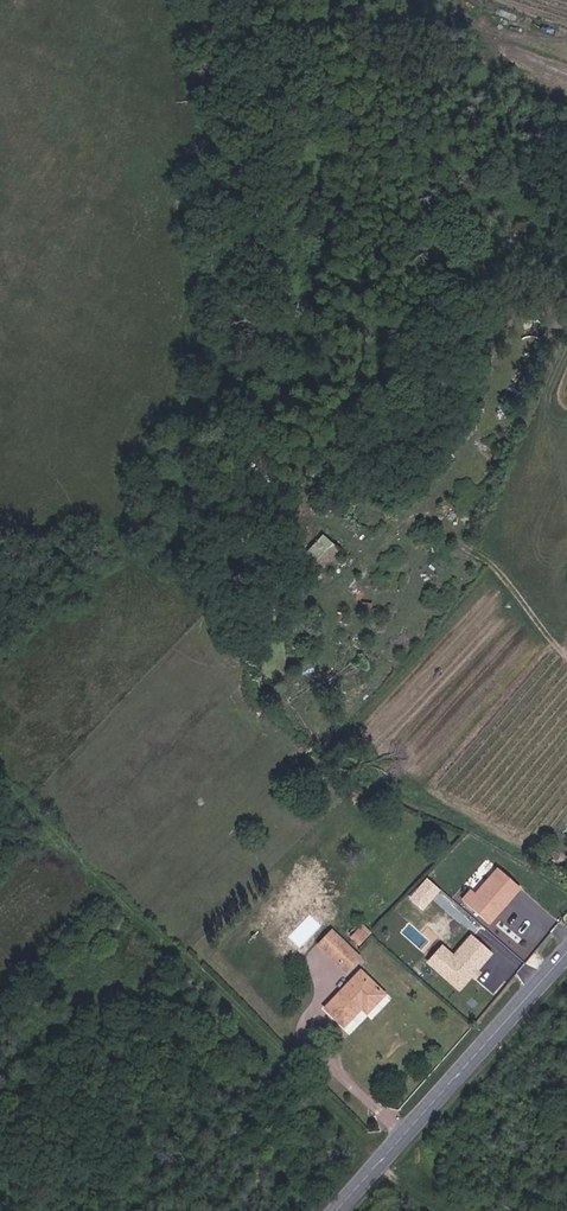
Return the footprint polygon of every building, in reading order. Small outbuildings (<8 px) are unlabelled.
[(566,844),(566,842),(566,828),(558,837),(566,844)] [(476,934),(488,921),(511,898),(489,878),(463,905),(458,899),(449,909),(476,934)] [(476,934),(483,941),(496,928),(488,921),(476,934)] [(351,937),(360,945),(373,931),(364,923),(351,937)] [(347,974),(364,957),(334,927),(317,944),(347,974)] [(456,953),(444,943),(428,963),(463,992),(496,952),(472,933),(456,953)] [(329,983),(340,972),(326,959),(315,969),(329,983)] [(329,983),(331,985),(343,974),(340,972),(329,983)] [(318,1022),(324,1029),(360,992),(353,986),(318,1022)] [(362,1029),(380,1011),(360,992),(324,1029),(333,1037),(351,1018),(362,1029)]
